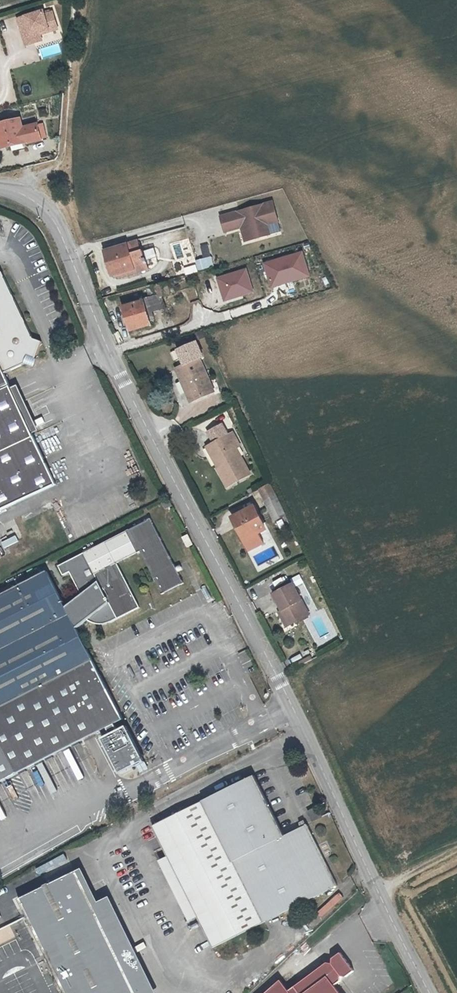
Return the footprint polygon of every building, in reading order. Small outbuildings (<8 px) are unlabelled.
[(44,11),(18,18),(26,45),(34,43),(33,39),(41,37),(40,32),(49,29),(49,26),(57,24),(53,12),(45,14),(44,11)] [(22,117),(0,123),(0,153),(42,143),(38,125),(25,128),(22,117)] [(275,201),(224,215),(224,216),(228,230),(244,226),(249,225),(253,239),(272,233),(269,223),(281,220),(275,201)] [(248,240),(253,239),(249,225),(244,226),(248,240)] [(148,267),(139,239),(103,250),(112,278),(148,267)] [(204,257),(212,255),(209,245),(202,246),(204,257)] [(266,263),(273,290),(313,278),(306,252),(266,263)] [(208,257),(210,267),(216,265),(214,256),(208,257)] [(210,267),(208,257),(199,259),(202,269),(210,267)] [(5,373),(25,365),(33,368),(44,343),(37,340),(5,272),(0,275),(0,363),(5,373)] [(182,275),(169,279),(173,292),(179,291),(177,284),(187,282),(185,274),(182,275)] [(150,299),(155,312),(164,309),(159,295),(150,299)] [(154,322),(149,299),(127,304),(133,327),(154,322)] [(193,390),(188,392),(192,402),(215,392),(201,359),(178,369),(183,381),(189,379),(193,390)] [(0,363),(0,452),(34,436),(9,383),(5,373),(0,363)] [(183,381),(188,392),(193,390),(189,379),(183,381)] [(222,464),(218,466),(217,467),(227,489),(253,477),(236,444),(240,442),(233,430),(212,441),(223,460),(222,464)] [(57,484),(34,436),(0,452),(0,510),(57,484)] [(207,444),(218,466),(222,464),(223,460),(212,441),(207,444)] [(259,489),(264,499),(275,494),(271,484),(259,489)] [(173,505),(169,498),(162,502),(166,508),(173,505)] [(268,528),(256,503),(231,515),(244,540),(260,532),(268,528)] [(13,774),(37,762),(124,720),(77,626),(88,617),(89,618),(91,619),(92,620),(94,620),(95,621),(96,621),(98,622),(100,622),(102,622),(103,622),(105,622),(106,621),(108,621),(110,620),(111,619),(139,605),(117,561),(140,549),(163,592),(184,580),(178,568),(152,516),(57,565),(62,574),(68,571),(80,595),(66,606),(47,570),(0,594),(0,781),(13,774)] [(260,532),(244,540),(249,551),(264,543),(260,532)] [(6,548),(20,542),(17,536),(4,542),(6,548)] [(281,612),(288,625),(308,615),(292,585),(272,594),(281,612)] [(288,625),(281,612),(277,614),(283,627),(288,625)] [(309,656),(297,662),(300,666),(310,660),(309,656)] [(133,728),(105,742),(123,778),(151,764),(133,728)] [(283,841),(252,781),(152,832),(212,953),(336,889),(307,830),(283,841)] [(322,815),(317,806),(307,811),(311,819),(322,815)] [(95,903),(98,901),(80,866),(73,869),(80,883),(83,881),(95,903)] [(73,869),(16,898),(65,992),(136,992),(91,905),(95,903),(83,881),(80,883),(73,869)] [(157,893),(159,898),(175,892),(174,887),(157,893)] [(98,901),(95,903),(91,905),(136,992),(159,992),(110,895),(98,901)] [(15,937),(10,926),(0,931),(0,944),(15,937)] [(330,962),(299,985),(305,992),(346,992),(339,984),(346,979),(346,974),(338,964),(336,965),(332,964),(330,962)] [(285,979),(269,992),(296,992),(285,979)]
